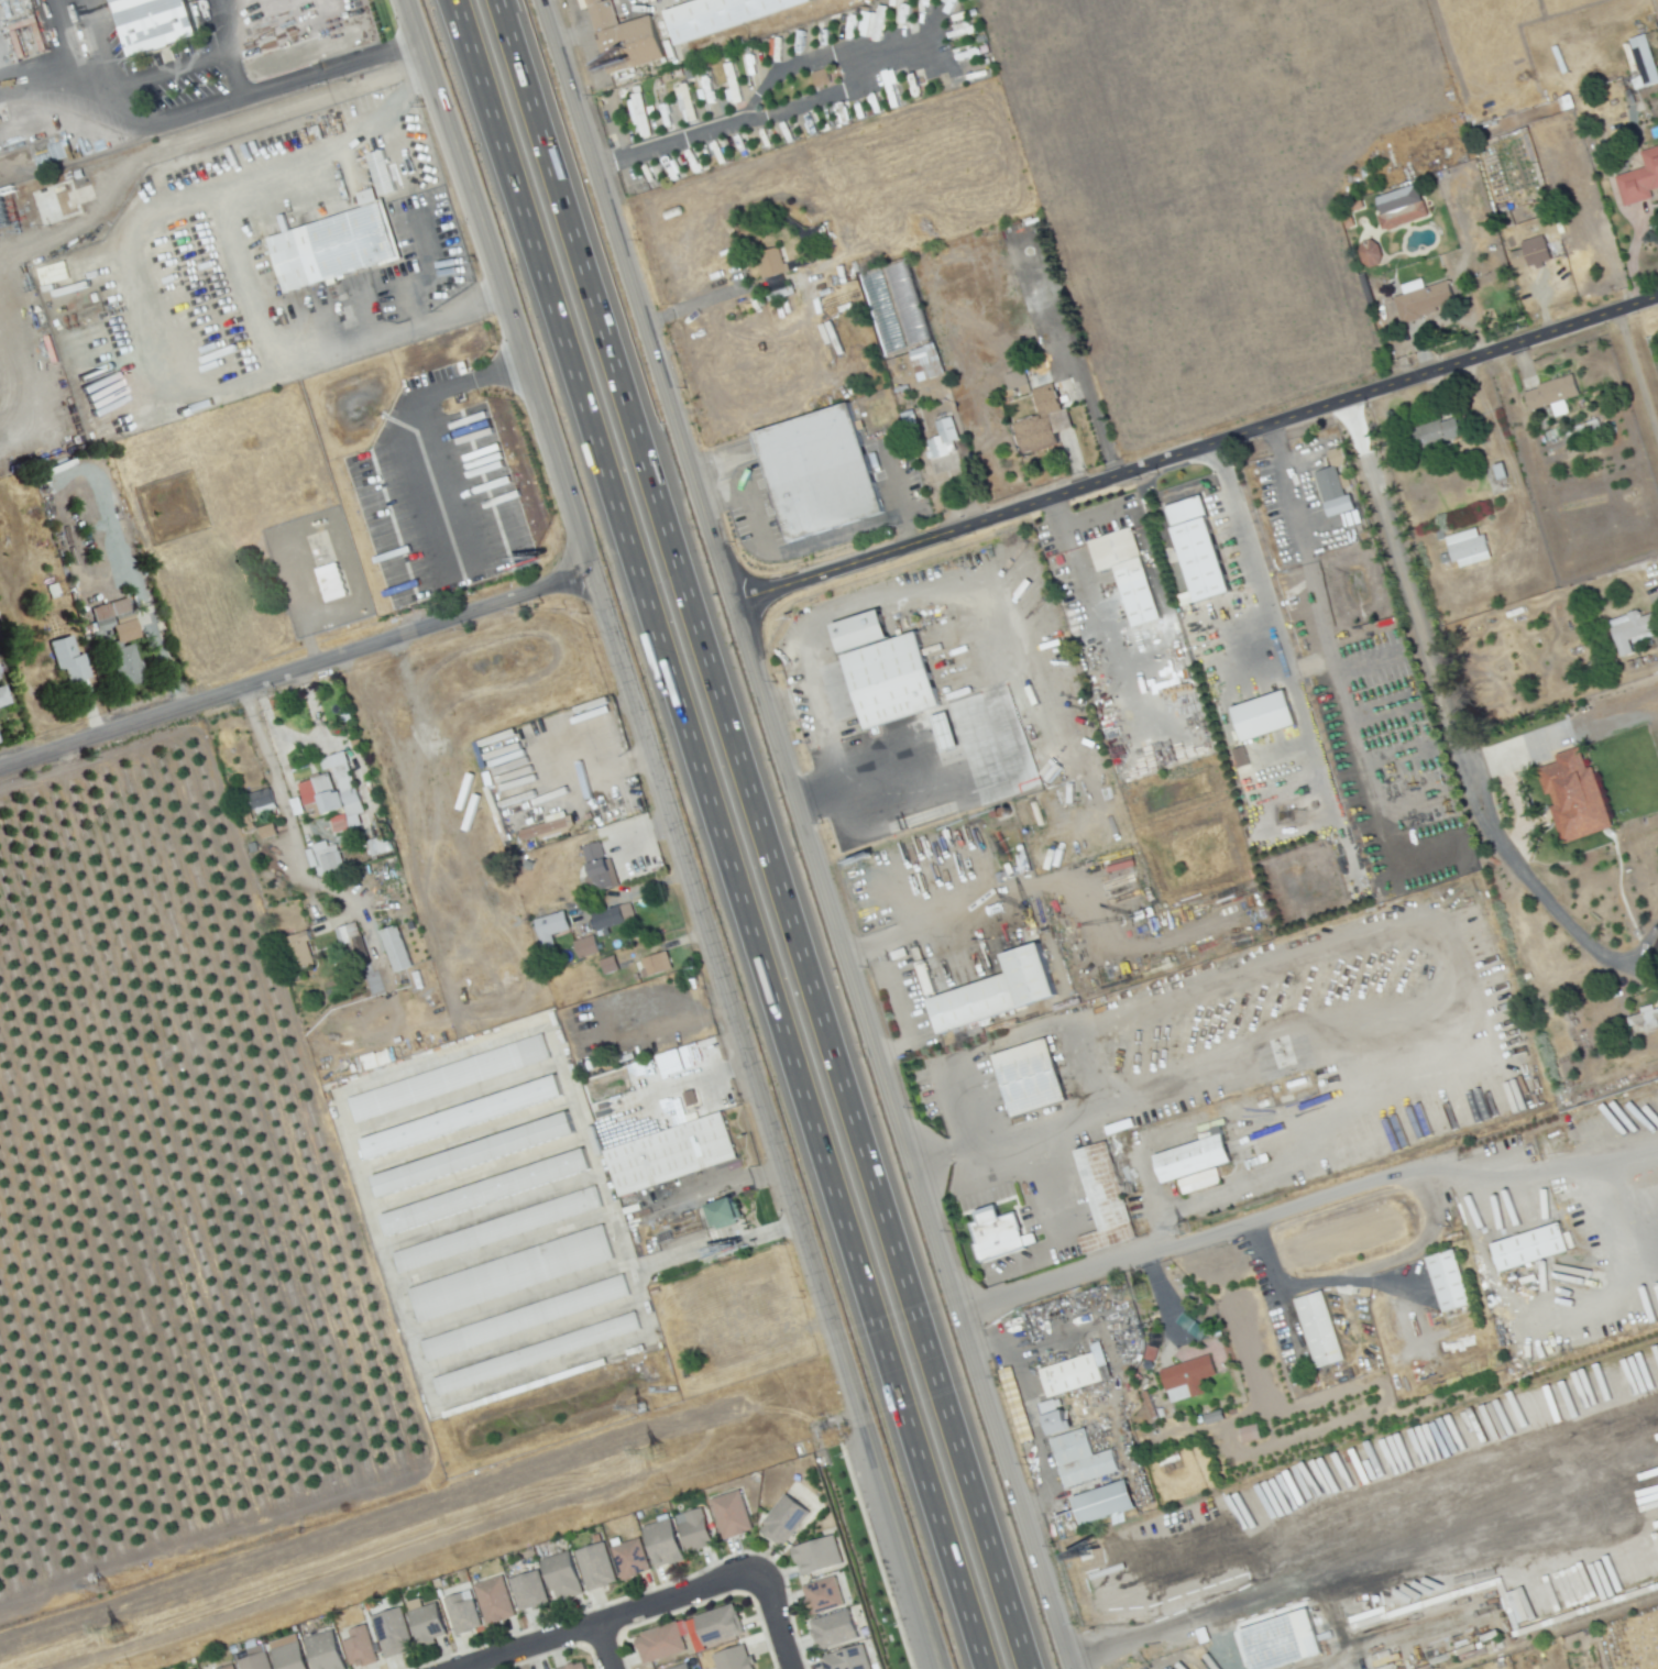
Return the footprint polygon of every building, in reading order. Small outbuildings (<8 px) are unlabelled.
[(132,56),(114,0),(189,0),(200,34),(132,56)] [(612,77),(586,0),(603,0),(604,2),(612,0),(622,28),(654,18),(667,59),(612,77)] [(667,13),(705,0),(812,0),(813,2),(678,47),(667,13)] [(877,12),(861,11),(860,38),(882,39),(884,6),(877,6),(877,12)] [(1640,77),(1631,79),(1635,89),(1657,82),(1657,78),(1644,34),(1628,39),(1640,77)] [(722,64),(728,89),(723,90),(726,103),(740,100),(730,62),(722,64)] [(828,83),(825,69),(811,71),(813,86),(828,83)] [(694,121),(687,84),(674,86),(681,123),(694,121)] [(650,136),(639,92),(627,95),(638,138),(650,136)] [(1643,152),(1657,147),(1657,190),(1652,191),(1656,200),(1626,208),(1616,176),(1647,167),(1643,152)] [(378,196),(394,191),(381,149),(364,154),(378,196)] [(80,206),(78,200),(72,202),(69,194),(95,186),(99,200),(80,206)] [(1385,218),(1380,198),(1406,190),(1416,220),(1399,224),(1396,216),(1385,218)] [(286,290),(268,237),(363,206),(362,204),(383,197),(402,257),(382,263),(381,260),(286,290)] [(1517,272),(1511,254),(1525,250),(1524,248),(1536,243),(1535,240),(1546,237),(1555,264),(1533,271),(1531,267),(1517,272)] [(1374,266),(1382,248),(1362,239),(1354,258),(1374,266)] [(755,255),(780,246),(784,263),(799,259),(801,270),(765,283),(755,255)] [(1404,327),(1395,298),(1450,281),(1458,309),(1424,319),(1424,322),(1404,327)] [(770,305),(766,293),(790,285),(794,296),(770,305)] [(930,382),(922,361),(914,363),(910,352),(937,343),(948,376),(930,382)] [(1040,413),(1025,367),(1047,361),(1061,406),(1040,413)] [(1026,386),(1023,370),(1004,374),(1007,389),(1026,386)] [(1526,391),(1575,374),(1584,395),(1533,413),(1526,391)] [(758,437),(853,407),(886,516),(792,548),(758,437)] [(1024,458),(1013,422),(1042,415),(1043,420),(1051,418),(1050,416),(1068,410),(1075,430),(1057,436),(1061,447),(1024,458)] [(934,475),(924,443),(941,437),(935,417),(952,411),(960,441),(955,443),(963,468),(934,475)] [(1416,427),(1458,414),(1465,438),(1425,451),(1416,427)] [(476,471),(469,449),(482,443),(475,426),(507,415),(520,457),(476,471)] [(1502,481),(1495,465),(1507,461),(1512,477),(1502,481)] [(1322,502),(1313,472),(1335,465),(1344,495),(1322,502)] [(1199,494),(1230,591),(1195,602),(1163,506),(1199,494)] [(1322,502),(1344,495),(1349,494),(1353,508),(1327,517),(1322,502)] [(1091,540),(1134,526),(1164,616),(1135,625),(1116,564),(1101,570),(1091,540)] [(1448,537),(1481,528),(1482,535),(1487,532),(1496,557),(1460,568),(1448,537)] [(1440,542),(1438,531),(1446,530),(1447,541),(1440,542)] [(346,595),(335,562),(314,569),(325,602),(346,595)] [(100,634),(90,610),(129,596),(136,623),(100,634)] [(1655,611),(1657,618),(1657,630),(1634,639),(1638,652),(1626,657),(1613,625),(1633,619),(1629,613),(1641,608),(1643,615),(1655,611)] [(888,638),(879,610),(831,624),(839,653),(888,638)] [(845,654),(920,629),(944,704),(869,728),(845,654)] [(68,685),(64,672),(61,673),(46,641),(72,632),(78,650),(81,649),(92,678),(68,685)] [(122,689),(107,650),(133,641),(146,680),(122,689)] [(12,702),(0,707),(0,685),(4,683),(12,702)] [(1234,706),(1287,689),(1299,723),(1245,742),(1234,706)] [(934,715),(951,710),(962,745),(945,750),(934,715)] [(1247,764),(1242,746),(1231,749),(1236,767),(1247,764)] [(1611,828),(1592,766),(1585,768),(1578,747),(1553,754),(1556,762),(1536,768),(1544,794),(1549,793),(1553,805),(1549,806),(1560,843),(1611,828)] [(296,782),(302,806),(318,801),(322,816),(328,814),(333,832),(359,825),(356,814),(362,812),(355,787),(352,788),(342,752),(318,758),(321,771),(331,768),(337,790),(332,792),(327,774),(296,782)] [(254,811),(250,793),(271,787),(276,804),(254,811)] [(242,825),(237,806),(246,803),(252,822),(242,825)] [(264,841),(261,827),(275,823),(279,836),(264,841)] [(277,848),(285,837),(292,842),(283,853),(277,848)] [(264,843),(272,841),(283,868),(295,865),(303,886),(281,892),(264,843)] [(582,847),(602,841),(611,868),(615,867),(622,886),(597,893),(582,847)] [(337,844),(326,846),(325,843),(305,846),(309,869),(315,868),(317,876),(342,870),(337,844)] [(525,868),(527,858),(536,861),(532,870),(525,868)] [(600,931),(593,912),(623,905),(628,922),(600,931)] [(537,920),(568,910),(573,930),(542,940),(537,920)] [(337,929),(358,922),(361,935),(351,938),(354,948),(343,952),(337,929)] [(409,968),(399,925),(381,929),(391,972),(409,968)] [(298,970),(290,944),(295,942),(293,935),(309,930),(314,941),(309,942),(316,965),(298,970)] [(581,959),(575,941),(595,934),(603,953),(581,959)] [(1061,992),(942,1033),(931,998),(1011,971),(1006,953),(1043,941),(1061,992)] [(643,957),(669,951),(676,968),(649,976),(643,957)] [(607,976),(602,960),(617,955),(621,969),(607,976)] [(1654,1004),(1638,1008),(1639,1014),(1625,1018),(1630,1034),(1657,1027),(1657,1019),(1654,1004)] [(349,1098),(545,1033),(552,1059),(358,1123),(349,1098)] [(1015,1116),(996,1055),(1050,1036),(1070,1100),(1015,1116)] [(363,1139),(557,1073),(564,1096),(369,1159),(363,1139)] [(374,1175),(570,1110),(577,1132),(381,1197),(374,1175)] [(622,1199),(606,1152),(725,1113),(739,1160),(622,1199)] [(1166,1183),(1156,1155),(1227,1132),(1234,1161),(1166,1183)] [(1056,1262),(1052,1249),(1080,1241),(1080,1237),(1102,1230),(1077,1151),(1122,1141),(1139,1190),(1126,1195),(1141,1237),(1140,1237),(1056,1262)] [(382,1216),(584,1148),(592,1168),(389,1236),(382,1216)] [(395,1253),(597,1185),(604,1208),(402,1274),(395,1253)] [(740,1220),(732,1196),(705,1205),(713,1229),(740,1220)] [(980,1263),(975,1243),(996,1237),(990,1220),(1018,1210),(1030,1248),(980,1263)] [(1489,1242),(1496,1269),(1568,1249),(1561,1223),(1489,1242)] [(410,1289),(604,1225),(615,1260),(420,1322),(410,1289)] [(1441,1312),(1469,1304),(1453,1249),(1425,1257),(1441,1312)] [(424,1341),(625,1273),(633,1295),(430,1362),(424,1341)] [(1294,1299),(1314,1368),(1342,1360),(1323,1291),(1294,1299)] [(660,1318),(655,1300),(661,1299),(666,1317),(660,1318)] [(436,1379),(637,1311),(644,1330),(441,1396),(436,1379)] [(1206,1329),(1181,1313),(1174,1323),(1199,1339),(1206,1329)] [(1050,1398),(1041,1370),(1096,1351),(1106,1381),(1050,1398)] [(1158,1369),(1168,1403),(1203,1393),(1199,1379),(1215,1375),(1209,1354),(1158,1369)] [(1045,1435),(1067,1431),(1060,1398),(1038,1402),(1045,1435)] [(1238,1429),(1242,1442),(1259,1438),(1255,1424),(1238,1429)] [(1052,1440),(1087,1429),(1096,1456),(1061,1467),(1052,1440)] [(1063,1467),(1096,1456),(1115,1449),(1121,1470),(1068,1487),(1063,1467)] [(1075,1497),(1129,1480),(1138,1507),(1084,1525),(1075,1497)] [(726,1540),(713,1500),(742,1490),(755,1530),(726,1540)] [(762,1522),(788,1492),(811,1511),(784,1549),(764,1533),(768,1526),(762,1522)] [(689,1552),(680,1524),(689,1520),(687,1513),(704,1506),(717,1545),(701,1550),(701,1548),(689,1552)] [(644,1527),(673,1517),(687,1560),(659,1569),(644,1527)] [(793,1547),(836,1535),(845,1564),(803,1577),(793,1547)] [(613,1549),(643,1539),(654,1573),(625,1583),(613,1549)] [(578,1551),(605,1541),(621,1581),(591,1591),(578,1551)] [(542,1561),(571,1551),(586,1594),(560,1603),(557,1591),(552,1593),(542,1561)] [(512,1580),(541,1570),(553,1605),(536,1611),(535,1607),(523,1612),(512,1580)] [(475,1584),(505,1574),(518,1616),(488,1626),(475,1584)] [(804,1588),(837,1577),(847,1604),(812,1615),(804,1588)] [(458,1637),(444,1597),(463,1593),(465,1602),(474,1597),(485,1628),(458,1637)] [(438,1603),(450,1635),(421,1645),(409,1612),(438,1603)] [(694,1616),(736,1604),(746,1633),(704,1646),(694,1616)] [(374,1616),(403,1607),(416,1643),(411,1644),(414,1651),(389,1660),(374,1616)] [(1327,1654),(1278,1668),(1254,1668),(1242,1630),(1311,1607),(1327,1654)] [(812,1622),(852,1608),(861,1639),(823,1649),(812,1622)] [(646,1667),(636,1636),(679,1622),(687,1651),(646,1667)] [(352,1667),(344,1641),(353,1639),(351,1630),(369,1624),(382,1663),(367,1667),(364,1662),(352,1667)] [(334,1628),(348,1668),(316,1668),(306,1639),(334,1628)] [(301,1639),(310,1668),(278,1668),(272,1649),(301,1639)] [(747,1644),(756,1668),(718,1668),(713,1655),(747,1644)] [(865,1645),(873,1668),(827,1668),(823,1657),(865,1645)] [(267,1651),(274,1668),(242,1668),(239,1661),(267,1651)] [(582,1661),(554,1668),(584,1668),(582,1661)]
